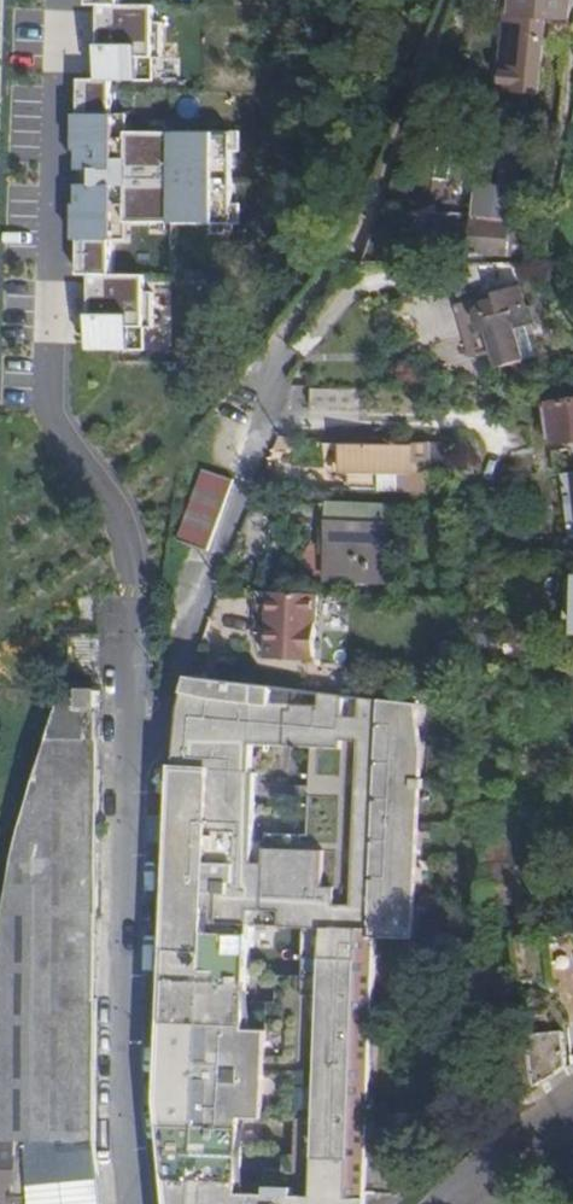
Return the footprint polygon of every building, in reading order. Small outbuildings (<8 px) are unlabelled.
[(137,340),(137,324),(143,324),(143,289),(138,289),(138,270),(122,270),(122,234),(137,234),(137,218),(240,218),(240,129),(139,128),(139,110),(124,110),(124,75),(145,75),(145,56),(152,56),(152,20),(145,20),(146,2),(132,2),(132,0),(100,0),(100,21),(115,21),(115,57),(99,57),(99,74),(92,74),(91,288),(105,289),(105,324),(90,324),(90,340),(137,340)] [(509,56),(502,56),(500,87),(533,89),(537,15),(567,17),(567,0),(513,0),(509,56)] [(451,251),(451,260),(491,259),(491,252),(526,248),(525,215),(470,215),(470,251),(451,251)] [(514,258),(491,259),(451,260),(445,260),(456,294),(480,285),(482,292),(458,298),(466,328),(473,327),(473,328),(479,347),(494,343),(498,358),(523,353),(511,306),(525,303),(520,282),(514,258)] [(439,260),(432,261),(429,273),(445,273),(443,263),(440,263),(439,263),(439,260)] [(457,352),(479,347),(473,328),(452,332),(457,352)] [(356,424),(356,390),(310,389),(310,425),(356,424)] [(551,405),(557,443),(572,441),(572,402),(551,405)] [(295,452),(296,440),(279,438),(274,451),(295,452)] [(341,476),(341,443),(319,443),(320,482),(376,481),(376,476),(341,476)] [(430,443),(417,443),(417,447),(343,445),(342,473),(417,475),(417,493),(431,491),(430,443)] [(446,489),(446,444),(430,443),(431,491),(446,489)] [(232,483),(201,473),(178,545),(208,554),(209,554),(232,483)] [(332,507),(328,581),(386,582),(390,527),(382,527),(382,509),(332,507)] [(346,596),(272,591),(268,661),(321,664),(321,662),(341,664),(346,596)] [(66,649),(66,693),(101,692),(101,649),(86,649),(66,649)] [(368,1117),(375,962),(376,939),(419,939),(430,707),(380,702),(280,690),(190,678),(184,705),(184,708),(187,708),(184,766),(178,766),(168,995),(164,1103),(173,1203),(364,1203),(364,1193),(366,1156),(368,1117)] [(101,692),(66,693),(24,831),(0,950),(0,1142),(7,1142),(29,1142),(96,1143),(99,892),(101,715),(84,715),(84,709),(101,709),(101,692)] [(187,708),(184,708),(180,735),(178,766),(184,766),(187,708)] [(478,842),(480,858),(509,858),(508,842),(478,842)] [(542,1084),(567,1067),(564,1031),(531,1036),(532,1040),(504,1043),(508,1086),(542,1084)] [(368,1117),(366,1156),(405,1157),(407,1119),(368,1117)] [(7,1142),(7,1147),(0,1147),(0,1198),(16,1198),(16,1200),(33,1201),(29,1142),(7,1142)] [(96,1143),(29,1142),(33,1201),(33,1203),(103,1203),(96,1143)]
